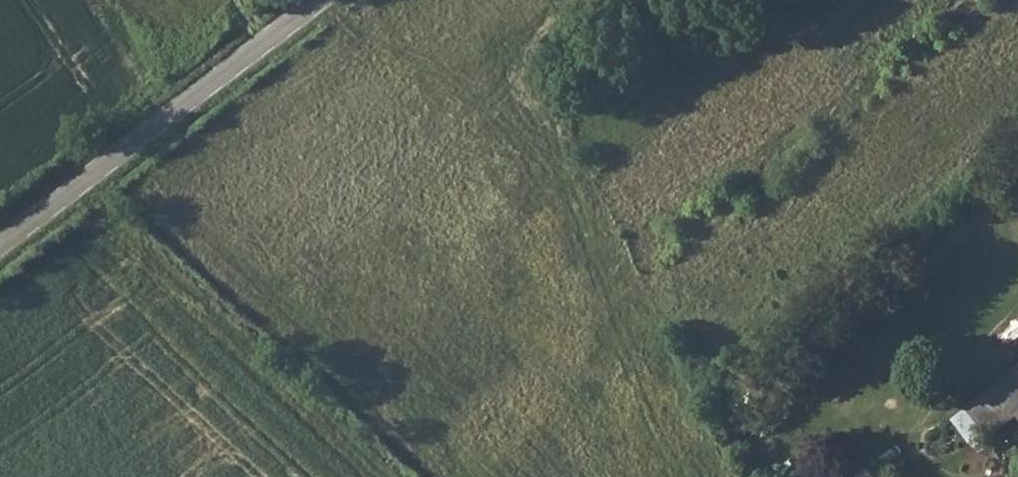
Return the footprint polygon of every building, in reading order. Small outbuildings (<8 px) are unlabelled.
[(968,408),(993,446),(1017,428),(1017,366),(968,408)]
